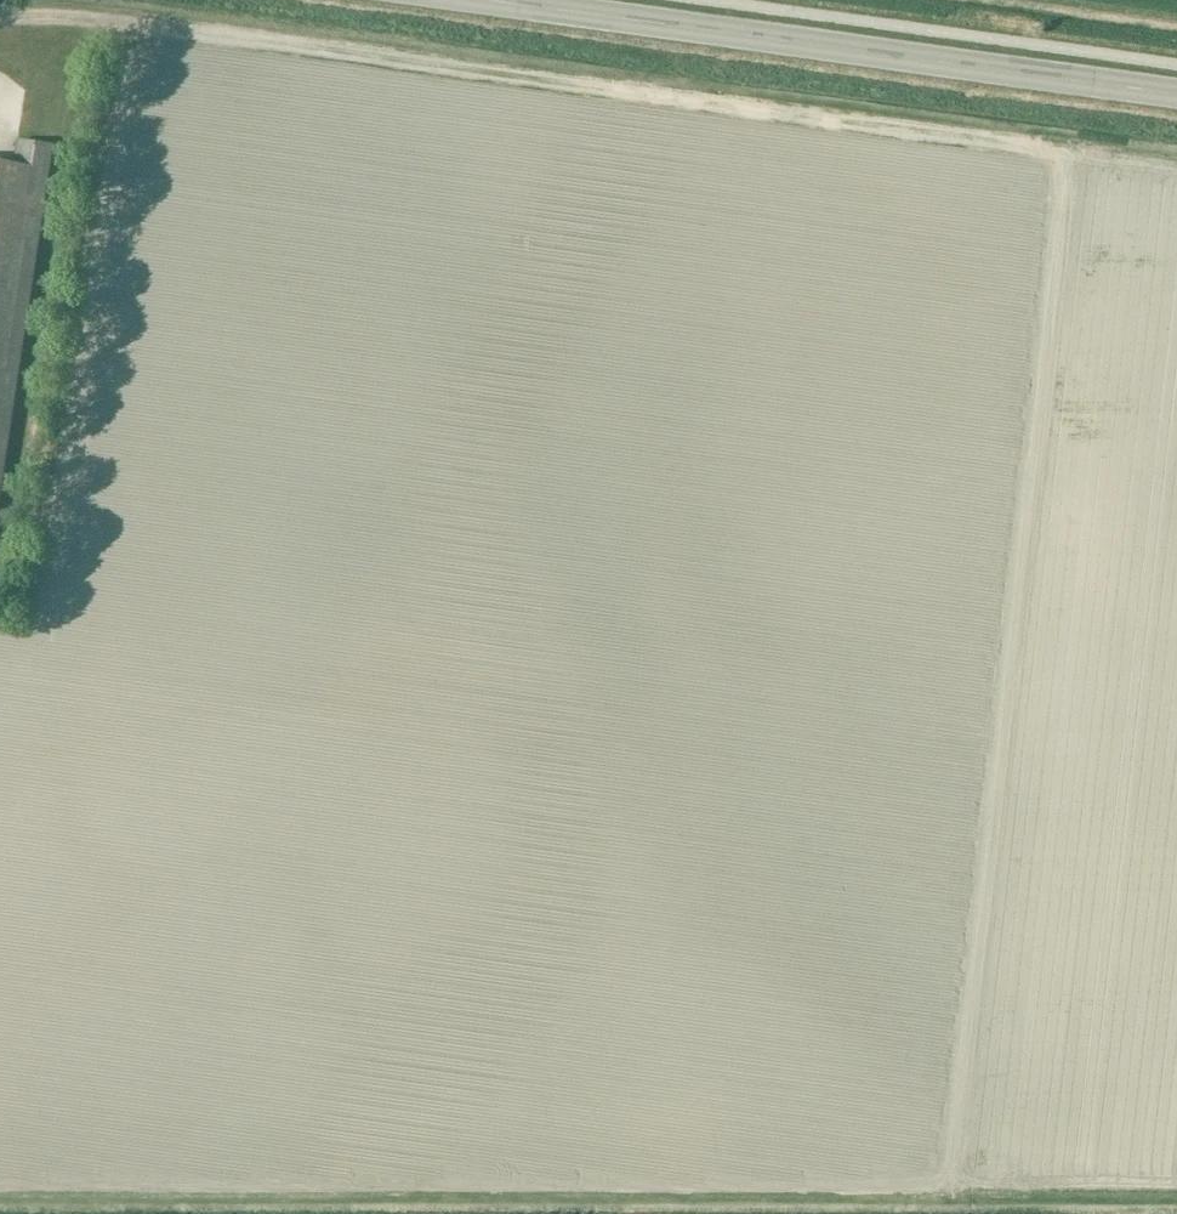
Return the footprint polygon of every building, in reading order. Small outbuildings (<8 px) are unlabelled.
[(0,86),(0,120),(6,121),(14,90),(0,86)] [(46,173),(47,173),(51,147),(18,142),(14,167),(0,165),(0,473),(46,173)]
